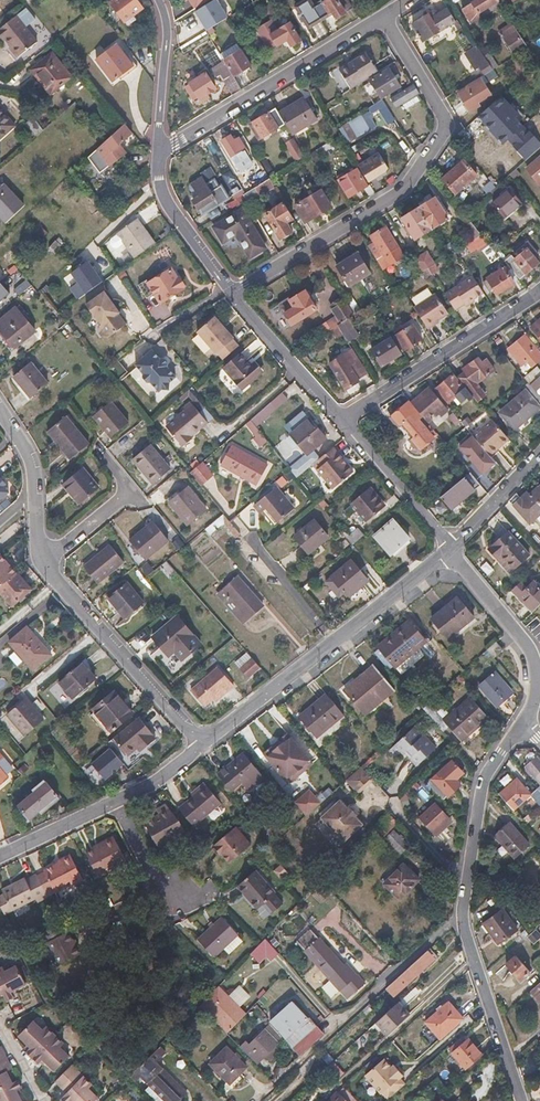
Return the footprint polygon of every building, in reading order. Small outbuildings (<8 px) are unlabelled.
[(112,2),(126,21),(145,7),(139,0),(114,0),(112,2)] [(228,17),(250,3),(253,1),(252,0),(238,0),(205,22),(209,29),(228,17)] [(250,3),(254,9),(268,0),(255,0),(253,1),(250,3)] [(321,19),(315,8),(310,0),(305,0),(295,6),(308,28),(322,20),(321,19)] [(315,8),(321,19),(332,12),(335,18),(353,8),(348,0),(329,0),(315,8)] [(461,10),(469,23),(501,4),(498,0),(476,0),(461,10)] [(413,24),(422,41),(455,23),(446,8),(430,17),(429,15),(413,24)] [(15,15),(0,28),(0,35),(18,58),(37,42),(15,15)] [(278,30),(272,21),(257,29),(268,49),(276,44),(277,47),(288,40),(291,46),(301,41),(291,23),(278,30)] [(516,53),(526,46),(514,27),(502,35),(514,55),(516,53)] [(117,45),(97,60),(112,80),(133,65),(117,45)] [(480,51),(487,61),(492,70),(497,66),(485,47),(480,51)] [(224,61),(233,76),(251,65),(241,49),(223,60),(224,61)] [(52,52),(31,69),(50,93),(71,76),(52,52)] [(339,70),(351,90),(378,73),(366,53),(339,70)] [(241,89),(233,76),(224,61),(212,69),(216,77),(219,75),(232,95),(241,89)] [(483,75),(492,70),(487,61),(478,67),(483,75)] [(382,99),(400,88),(388,69),(370,80),(382,99)] [(184,87),(193,102),(215,88),(205,73),(184,87)] [(480,78),(465,86),(466,88),(458,93),(469,112),(479,106),(477,103),(490,95),(480,78)] [(413,84),(412,85),(390,98),(396,108),(402,104),(415,95),(417,95),(419,93),(413,84)] [(415,95),(402,104),(405,110),(419,102),(415,95)] [(303,98),(278,113),(284,124),(291,135),(317,120),(303,98)] [(382,100),(368,108),(371,114),(385,106),(382,100)] [(515,125),(494,103),(478,118),(503,145),(508,140),(508,131),(513,131),(512,128),(515,125)] [(262,138),(284,124),(278,113),(275,108),(252,122),(262,138)] [(14,125),(0,109),(0,138),(14,125)] [(343,126),(351,140),(368,130),(360,116),(343,126)] [(258,140),(262,138),(252,122),(248,124),(258,140)] [(133,133),(125,124),(106,141),(87,158),(99,174),(125,153),(118,144),(133,133)] [(405,136),(413,149),(419,145),(411,132),(405,136)] [(241,151),(244,149),(245,148),(238,137),(233,140),(230,135),(221,140),(240,172),(252,164),(247,154),(244,156),(241,151)] [(296,162),(304,157),(293,139),(285,144),(296,162)] [(316,149),(320,154),(332,147),(329,141),(316,149)] [(357,164),(367,181),(385,170),(387,167),(377,152),(357,164)] [(261,162),(267,172),(273,169),(267,158),(261,162)] [(442,178),(455,194),(476,177),(463,161),(442,178)] [(529,170),(539,183),(539,161),(529,170)] [(338,180),(348,197),(367,186),(357,169),(338,180)] [(144,192),(149,188),(147,182),(147,170),(135,180),(144,192)] [(193,200),(201,215),(227,200),(219,186),(216,187),(213,180),(204,185),(201,178),(191,184),(198,197),(193,200)] [(246,200),(247,203),(274,187),(269,179),(244,194),(243,195),(246,200)] [(482,188),(487,195),(492,185),(489,182),(482,188)] [(0,187),(0,215),(7,222),(24,205),(4,184),(0,187)] [(295,205),(305,222),(331,207),(321,190),(295,205)] [(511,190),(495,203),(506,217),(523,204),(511,190)] [(418,209),(431,230),(447,220),(435,199),(418,209)] [(293,219),(283,203),(264,213),(280,239),(291,233),(285,223),(293,219)] [(414,240),(431,230),(418,209),(401,219),(414,240)] [(242,210),(214,227),(223,243),(235,235),(249,258),(265,248),(242,210)] [(134,258),(154,243),(137,219),(117,234),(134,258)] [(461,228),(465,236),(471,224),(470,223),(461,228)] [(473,223),(468,232),(474,241),(483,235),(473,223)] [(368,248),(381,269),(402,257),(385,227),(370,237),(374,244),(368,248)] [(483,235),(474,241),(466,246),(470,252),(476,247),(477,250),(488,242),(483,235)] [(512,255),(504,260),(509,265),(520,279),(539,263),(534,257),(537,254),(528,242),(517,251),(520,255),(515,259),(512,255)] [(441,248),(445,255),(455,249),(451,243),(441,248)] [(428,268),(435,264),(427,252),(413,260),(421,273),(428,268)] [(336,266),(348,287),(370,274),(358,254),(336,266)] [(102,281),(88,261),(69,274),(76,284),(70,288),(78,298),(102,281)] [(428,268),(431,274),(438,270),(435,264),(428,268)] [(520,279),(509,265),(488,277),(498,293),(520,279)] [(180,280),(176,279),(170,269),(147,283),(146,280),(138,285),(146,298),(153,293),(159,303),(183,289),(182,289),(183,285),(180,280)] [(447,287),(453,307),(485,296),(477,270),(466,274),(467,280),(447,287)] [(386,278),(389,282),(394,290),(399,287),(392,275),(386,278)] [(391,292),(394,290),(389,282),(385,283),(391,292)] [(0,284),(0,300),(9,293),(1,283),(0,284)] [(285,314),(292,325),(316,310),(305,291),(289,301),(294,309),(285,314)] [(104,292),(86,306),(94,316),(95,315),(102,324),(99,326),(97,332),(101,337),(107,338),(126,324),(118,313),(119,312),(104,292)] [(416,304),(427,326),(451,315),(440,292),(416,304)] [(326,322),(330,330),(337,325),(347,319),(353,316),(343,299),(331,307),(336,316),(326,322)] [(0,319),(0,331),(14,348),(35,331),(15,307),(0,319)] [(400,350),(405,347),(407,343),(408,341),(416,327),(409,315),(387,327),(400,350)] [(222,361),(238,348),(232,341),(233,340),(214,318),(196,333),(215,355),(216,355),(222,361)] [(340,330),(347,342),(358,336),(347,319),(337,325),(340,330)] [(531,328),(539,339),(539,321),(531,328)] [(421,330),(418,324),(411,337),(421,330)] [(337,325),(330,330),(333,334),(340,330),(337,325)] [(511,341),(506,345),(518,360),(523,356),(528,361),(539,353),(521,330),(510,339),(511,341)] [(371,350),(381,366),(400,355),(390,339),(371,350)] [(160,359),(152,350),(135,364),(143,374),(143,378),(146,382),(150,382),(158,392),(162,389),(167,390),(168,384),(175,378),(167,367),(168,366),(168,364),(164,359),(161,358),(160,359)] [(357,379),(367,374),(357,358),(352,361),(347,352),(329,363),(345,390),(354,385),(351,380),(356,377),(357,379)] [(235,359),(254,380),(262,374),(254,364),(250,367),(240,355),(235,359)] [(242,391),(254,380),(235,359),(223,369),(242,391)] [(481,364),(477,359),(457,374),(468,390),(494,370),(487,360),(481,364)] [(31,362),(13,376),(29,398),(47,384),(31,362)] [(535,363),(522,374),(527,380),(539,370),(539,369),(535,363)] [(527,380),(530,385),(539,377),(539,370),(527,380)] [(453,374),(436,388),(448,403),(455,397),(462,406),(468,402),(470,404),(476,399),(468,390),(459,380),(458,381),(453,374)] [(527,393),(501,413),(513,430),(539,410),(539,396),(531,385),(525,389),(527,393)] [(435,394),(429,387),(411,402),(426,419),(436,410),(441,416),(447,410),(434,395),(435,394)] [(196,398),(189,390),(183,395),(185,398),(187,396),(192,401),(196,398)] [(111,401),(93,416),(110,437),(128,422),(111,401)] [(207,424),(193,406),(191,404),(185,409),(186,412),(167,427),(183,447),(192,440),(189,437),(200,428),(201,429),(207,424)] [(490,408),(486,411),(492,419),(493,420),(497,417),(490,408)] [(406,411),(399,417),(423,446),(436,435),(428,426),(425,429),(414,416),(412,418),(406,411)] [(454,413),(449,417),(456,425),(461,421),(454,413)] [(65,416),(46,431),(69,459),(88,444),(65,416)] [(308,417),(307,419),(305,416),(302,416),(298,419),(297,423),(299,425),(289,433),(306,455),(326,439),(308,417)] [(154,425),(154,419),(149,424),(156,432),(158,430),(154,425)] [(254,434),(259,430),(250,419),(245,424),(254,434)] [(493,420),(492,419),(473,436),(487,453),(507,437),(493,420)] [(487,453),(473,436),(460,447),(484,475),(497,464),(487,453)] [(150,445),(132,460),(151,483),(169,468),(150,445)] [(231,446),(220,465),(256,485),(267,466),(231,446)] [(337,473),(338,473),(344,461),(332,446),(319,458),(323,462),(315,469),(323,478),(315,484),(324,496),(326,494),(337,473)] [(189,473),(200,486),(212,476),(201,462),(189,473)] [(353,472),(347,465),(338,473),(337,473),(326,494),(325,495),(353,472)] [(61,484),(77,504),(98,487),(82,468),(61,484)] [(480,485),(469,472),(454,485),(455,486),(442,497),(450,506),(463,495),(465,497),(480,485)] [(9,491),(4,485),(6,482),(1,476),(0,477),(0,499),(9,491)] [(187,487),(168,502),(186,526),(206,510),(187,487)] [(370,487),(352,502),(367,519),(385,504),(370,487)] [(538,487),(531,494),(539,504),(539,487),(539,488),(538,487)] [(253,506),(258,513),(265,508),(277,522),(293,509),(276,488),(253,506)] [(509,501),(530,524),(538,517),(539,520),(539,504),(531,494),(524,500),(517,493),(509,501)] [(239,534),(228,522),(222,514),(204,529),(209,535),(223,524),(235,537),(239,534)] [(328,536),(313,518),(294,534),(300,542),(309,552),(328,536)] [(410,536),(393,518),(374,535),(391,553),(410,536)] [(128,540),(144,560),(168,541),(152,521),(128,540)] [(365,533),(359,527),(347,537),(353,544),(365,533)] [(530,545),(514,527),(499,541),(515,559),(530,545)] [(82,566),(97,584),(123,562),(108,544),(82,566)] [(16,572),(18,571),(10,561),(7,564),(4,560),(0,555),(0,586),(16,572)] [(368,580),(351,560),(331,578),(348,597),(368,580)] [(0,586),(0,593),(12,606),(31,589),(16,572),(0,586)] [(217,595),(241,623),(262,605),(237,577),(217,595)] [(513,591),(533,611),(539,604),(539,587),(534,580),(526,588),(521,583),(513,591)] [(125,582),(106,598),(124,619),(143,603),(125,582)] [(474,616),(457,596),(432,618),(449,638),(474,616)] [(180,661),(200,644),(176,616),(151,636),(168,656),(173,652),(180,661)] [(427,640),(409,620),(380,647),(399,667),(427,640)] [(27,627),(9,642),(33,670),(51,655),(27,627)] [(502,650),(496,642),(486,651),(493,659),(502,650)] [(259,668),(252,660),(241,669),(248,678),(259,668)] [(58,682),(72,698),(95,679),(82,663),(58,682)] [(393,692),(373,665),(345,687),(366,713),(393,692)] [(496,673),(481,686),(498,705),(512,691),(496,673)] [(227,678),(216,699),(233,685),(227,678)] [(92,709),(111,734),(134,715),(115,690),(92,709)] [(344,716),(326,695),(299,718),(317,739),(344,716)] [(488,718),(470,697),(445,720),(430,704),(425,709),(443,730),(450,725),(463,740),(488,718)] [(25,698),(6,714),(26,736),(44,720),(25,698)] [(138,717),(114,737),(128,754),(136,748),(140,752),(156,739),(138,717)] [(420,740),(411,731),(393,747),(402,757),(404,755),(406,753),(411,758),(409,760),(416,768),(435,750),(422,737),(420,740)] [(290,733),(266,756),(291,782),(315,759),(290,733)] [(115,746),(93,756),(102,776),(125,766),(115,746)] [(12,768),(0,754),(0,782),(7,776),(5,774),(12,768)] [(525,765),(539,783),(539,761),(536,756),(525,765)] [(237,759),(213,779),(226,795),(236,787),(243,796),(257,783),(237,759)] [(467,773),(456,760),(431,781),(446,798),(451,794),(452,796),(464,786),(459,780),(467,773)] [(372,778),(362,768),(348,781),(358,792),(372,778)] [(514,781),(511,777),(504,783),(507,787),(514,781)] [(514,781),(507,787),(499,794),(513,809),(531,794),(517,778),(514,781)] [(44,780),(32,790),(34,792),(18,806),(28,819),(39,811),(40,813),(59,798),(44,780)] [(208,790),(205,786),(191,797),(194,801),(208,790)] [(306,815),(322,801),(310,788),(294,802),(306,815)] [(531,794),(539,804),(539,791),(538,788),(531,794)] [(208,790),(194,801),(181,812),(195,830),(221,806),(208,790)] [(338,802),(321,820),(344,843),(362,825),(354,817),(356,815),(351,810),(348,813),(346,810),(338,802)] [(439,803),(424,816),(437,831),(452,818),(439,803)] [(163,818),(150,828),(169,850),(185,837),(179,824),(166,808),(159,814),(163,818)] [(384,820),(377,828),(401,852),(409,844),(384,820)] [(510,822),(495,835),(514,856),(529,844),(510,822)] [(250,845),(235,827),(212,847),(220,857),(222,855),(229,863),(250,845)] [(99,851),(93,854),(88,856),(100,882),(107,878),(106,875),(124,867),(112,842),(98,849),(99,851)] [(63,864),(57,867),(44,873),(54,895),(73,886),(74,887),(83,883),(70,856),(61,860),(63,864)] [(419,879),(402,863),(384,883),(400,899),(419,879)] [(48,897),(36,872),(24,878),(25,880),(3,891),(4,894),(0,896),(0,905),(4,913),(34,899),(36,903),(48,897)] [(254,873),(238,888),(258,911),(275,896),(254,873)] [(516,931),(501,911),(483,925),(497,945),(516,931)] [(208,953),(213,959),(238,937),(222,919),(212,928),(198,941),(206,951),(208,953)] [(193,935),(198,941),(212,928),(207,922),(193,935)] [(81,958),(64,924),(62,925),(43,934),(59,968),(81,958)] [(527,935),(531,940),(539,932),(539,924),(527,935)] [(266,936),(256,946),(251,952),(259,960),(268,951),(275,958),(280,952),(266,936)] [(319,939),(305,953),(341,990),(347,985),(354,993),(367,982),(359,974),(356,976),(319,939)] [(438,955),(431,947),(388,987),(395,995),(438,955)] [(516,955),(506,963),(521,980),(531,972),(516,955)] [(2,996),(7,1006),(15,1001),(13,996),(27,989),(18,971),(8,976),(5,971),(0,974),(0,992),(2,996)] [(530,990),(539,1001),(539,985),(538,983),(530,990)] [(347,985),(341,990),(349,998),(354,993),(347,985)] [(208,996),(201,1004),(223,1025),(238,1010),(237,1008),(239,1006),(225,992),(214,1002),(208,996)] [(293,1002),(269,1024),(297,1055),(299,1053),(309,1044),(311,1046),(323,1034),(316,1026),(293,1002)] [(401,1007),(397,1002),(377,1021),(388,1034),(411,1013),(403,1005),(401,1007)] [(463,1017),(449,1002),(427,1021),(441,1037),(463,1017)] [(243,1014),(238,1010),(223,1025),(228,1030),(243,1014)] [(24,1054),(30,1060),(53,1037),(45,1029),(41,1032),(32,1023),(17,1037),(29,1049),(24,1054)] [(277,1041),(266,1030),(251,1045),(247,1040),(245,1040),(237,1033),(232,1038),(256,1062),(277,1041)] [(30,1060),(38,1067),(42,1063),(52,1074),(66,1060),(58,1051),(62,1047),(53,1037),(30,1060)] [(468,1039),(453,1052),(467,1068),(482,1054),(468,1039)] [(311,1046),(309,1044),(299,1053),(300,1055),(311,1046)] [(141,1076),(150,1085),(165,1100),(178,1100),(187,1093),(157,1061),(166,1052),(160,1046),(130,1075),(136,1081),(141,1076)] [(226,1047),(210,1063),(229,1082),(246,1066),(226,1047)] [(390,1067),(383,1058),(364,1075),(381,1093),(382,1092),(387,1099),(404,1084),(399,1078),(402,1075),(393,1065),(390,1067)] [(12,1086),(4,1070),(9,1067),(6,1060),(0,1063),(0,1092),(12,1086)] [(74,1075),(69,1070),(52,1086),(64,1097),(60,1100),(69,1100),(74,1075)] [(15,1093),(21,1090),(17,1083),(12,1086),(0,1092),(0,1100),(19,1100),(15,1093)] [(146,1089),(157,1100),(165,1100),(150,1085),(146,1089)] [(336,1091),(325,1100),(346,1100),(336,1091)]
